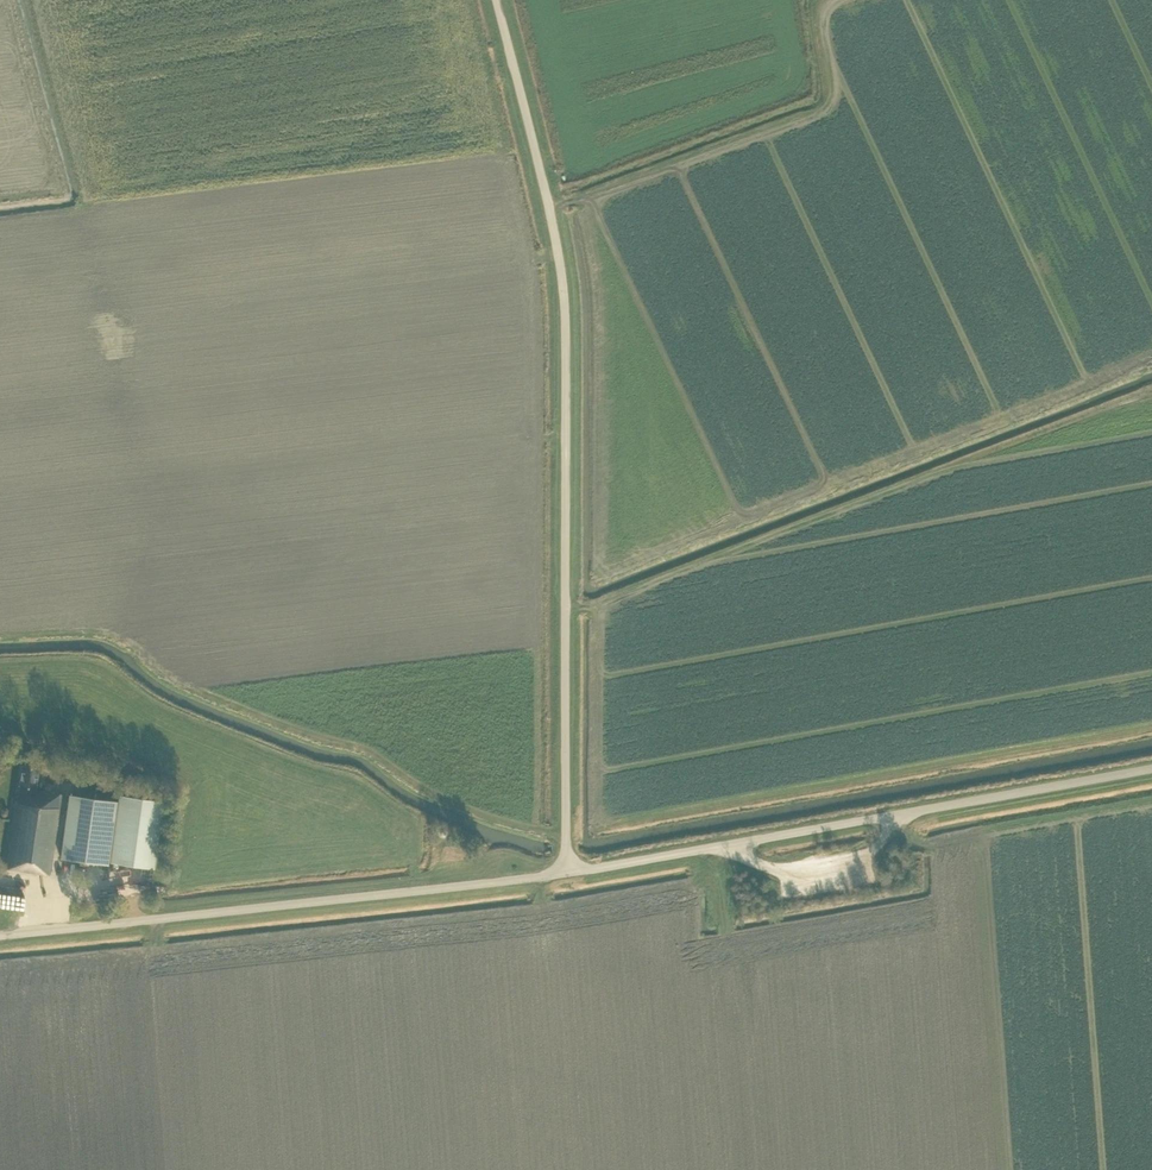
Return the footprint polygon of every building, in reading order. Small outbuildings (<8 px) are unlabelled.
[(4,867),(50,874),(61,794),(35,790),(38,767),(22,765),(16,800),(14,800),(4,867)] [(110,861),(154,868),(163,801),(120,794),(114,837),(112,837),(117,802),(69,795),(60,858),(107,865),(108,858),(110,859),(110,861)]
